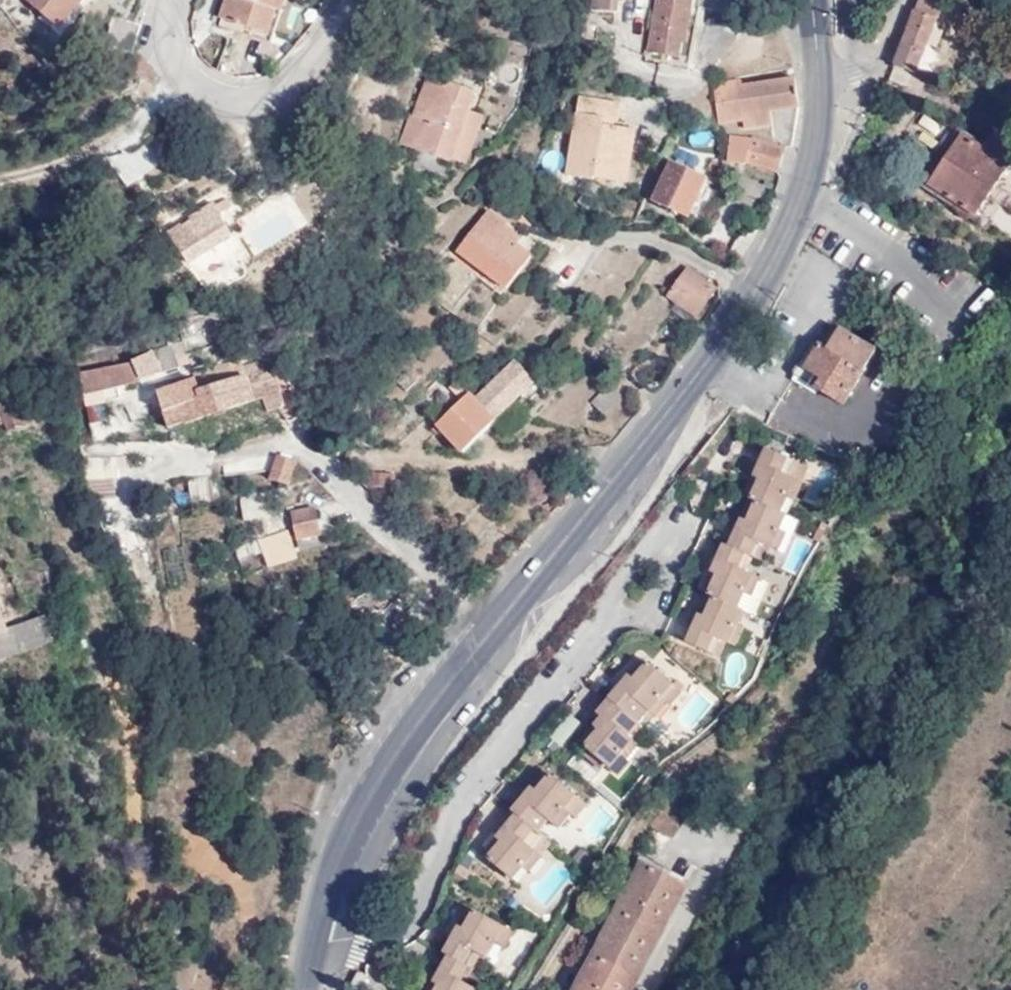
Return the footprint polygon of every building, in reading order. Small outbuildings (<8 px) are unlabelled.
[(54,17),(70,0),(32,0),(54,17)] [(217,15),(265,30),(273,6),(282,8),(284,0),(222,0),(217,15)] [(591,11),(617,14),(618,0),(592,0),(591,11)] [(675,58),(680,40),(683,39),(689,0),(657,0),(656,1),(652,5),(644,51),(675,58)] [(693,8),(725,15),(729,0),(695,0),(693,8)] [(893,66),(915,74),(944,0),(919,0),(893,66)] [(980,0),(960,0),(970,12),(982,4),(980,0)] [(105,38),(111,40),(117,29),(123,16),(113,13),(105,38)] [(995,67),(1010,83),(1010,52),(995,67)] [(452,161),(467,113),(474,91),(441,79),(440,84),(424,80),(415,105),(427,108),(426,113),(415,111),(408,121),(398,145),(452,161)] [(791,111),(788,83),(730,87),(729,82),(708,84),(710,120),(734,120),(734,127),(764,125),(765,114),(791,111)] [(886,86),(883,97),(894,101),(898,91),(886,86)] [(614,124),(618,103),(576,95),(562,173),(590,177),(591,174),(624,180),(633,127),(614,124)] [(479,116),(467,113),(452,161),(465,165),(479,116)] [(1010,160),(1010,149),(990,136),(985,145),(956,128),(919,188),(973,221),(1010,160)] [(356,151),(357,149),(330,129),(328,133),(337,140),(356,151)] [(733,136),(730,159),(745,161),(753,139),(733,136)] [(753,139),(745,161),(776,171),(784,147),(753,138),(753,139)] [(670,163),(651,202),(686,219),(705,180),(670,163)] [(240,226),(219,195),(167,234),(189,265),(210,249),(223,266),(243,251),(231,234),(240,226)] [(482,217),(517,244),(521,238),(505,225),(507,222),(489,208),(482,217)] [(506,288),(531,256),(517,244),(482,217),(456,250),(506,288)] [(696,313),(714,287),(688,269),(670,294),(696,313)] [(844,321),(833,340),(821,334),(806,359),(822,370),(815,380),(843,399),(878,341),(844,321)] [(131,362),(76,374),(81,395),(99,391),(179,367),(169,345),(130,360),(131,362)] [(491,384),(507,399),(528,376),(511,363),(510,361),(491,384)] [(277,382),(258,362),(194,383),(193,378),(156,391),(170,430),(264,400),(268,412),(276,410),(282,401),(277,382)] [(599,415),(618,394),(602,381),(583,402),(599,415)] [(488,420),(507,399),(491,384),(476,402),(463,390),(430,430),(463,456),(492,423),(488,420)] [(81,395),(83,406),(102,404),(99,391),(81,395)] [(754,504),(785,518),(792,504),(785,501),(794,481),(784,477),(789,462),(765,451),(753,479),(758,481),(750,502),(754,504)] [(297,462),(277,455),(268,479),(289,485),(297,462)] [(785,501),(792,504),(807,470),(789,462),(784,477),(794,481),(785,501)] [(190,499),(213,498),(211,475),(188,477),(190,499)] [(744,500),(750,502),(758,481),(753,479),(744,500)] [(754,506),(793,523),(794,522),(785,518),(754,504),(750,502),(749,504),(754,506)] [(290,509),(297,536),(322,531),(315,504),(290,509)] [(746,523),(754,506),(749,504),(742,520),(741,521),(746,523)] [(780,555),(793,523),(754,506),(746,523),(741,521),(729,549),(744,556),(750,558),(757,544),(780,555)] [(723,548),(743,557),(744,556),(729,549),(724,547),(723,548)] [(737,571),(743,557),(723,548),(711,576),(715,579),(707,597),(750,615),(764,582),(737,571)] [(702,595),(707,597),(715,579),(711,576),(702,595)] [(703,618),(711,600),(706,597),(697,615),(703,618)] [(737,629),(745,614),(711,600),(703,618),(697,616),(684,647),(708,657),(714,643),(728,649),(737,630),(737,629)] [(43,615),(3,628),(0,620),(0,658),(51,641),(43,615)] [(744,633),(737,630),(728,649),(734,652),(744,633)] [(630,675),(633,679),(647,662),(643,659),(630,675)] [(610,699),(638,723),(644,716),(650,721),(655,715),(649,710),(661,696),(666,701),(670,704),(685,686),(677,680),(673,684),(647,662),(633,679),(630,675),(610,699)] [(649,710),(655,715),(666,701),(661,696),(649,710)] [(636,726),(638,723),(610,699),(607,702),(636,726)] [(621,754),(634,739),(629,735),(636,726),(607,702),(594,718),(598,721),(595,725),(600,729),(587,745),(589,747),(584,753),(594,761),(598,756),(606,762),(620,774),(630,761),(621,754)] [(587,745),(600,729),(595,725),(582,742),(587,745)] [(630,761),(642,746),(634,739),(621,754),(630,761)] [(588,782),(597,772),(576,755),(568,764),(588,782)] [(602,767),(606,762),(598,756),(594,761),(602,767)] [(536,794),(549,777),(544,774),(531,790),(536,794)] [(531,790),(512,813),(517,817),(542,838),(546,832),(552,837),(556,832),(569,818),(579,804),(549,777),(536,794),(531,790)] [(681,843),(700,810),(699,810),(667,791),(647,824),(681,843)] [(536,844),(542,838),(517,817),(497,841),(501,845),(488,861),(516,883),(525,872),(539,856),(543,850),(536,844)] [(569,818),(556,832),(562,837),(574,822),(569,818)] [(544,861),(539,856),(525,872),(530,876),(544,861)] [(642,866),(578,989),(634,989),(686,888),(642,866)] [(468,909),(444,954),(449,956),(473,970),(480,957),(484,959),(493,943),(504,950),(513,934),(468,909)] [(477,973),(477,972),(473,970),(449,956),(448,957),(468,968),(472,971),(477,973)] [(472,989),(460,982),(468,968),(448,957),(433,986),(438,989),(471,989),(472,989)] [(473,970),(477,972),(484,959),(480,957),(473,970)]
